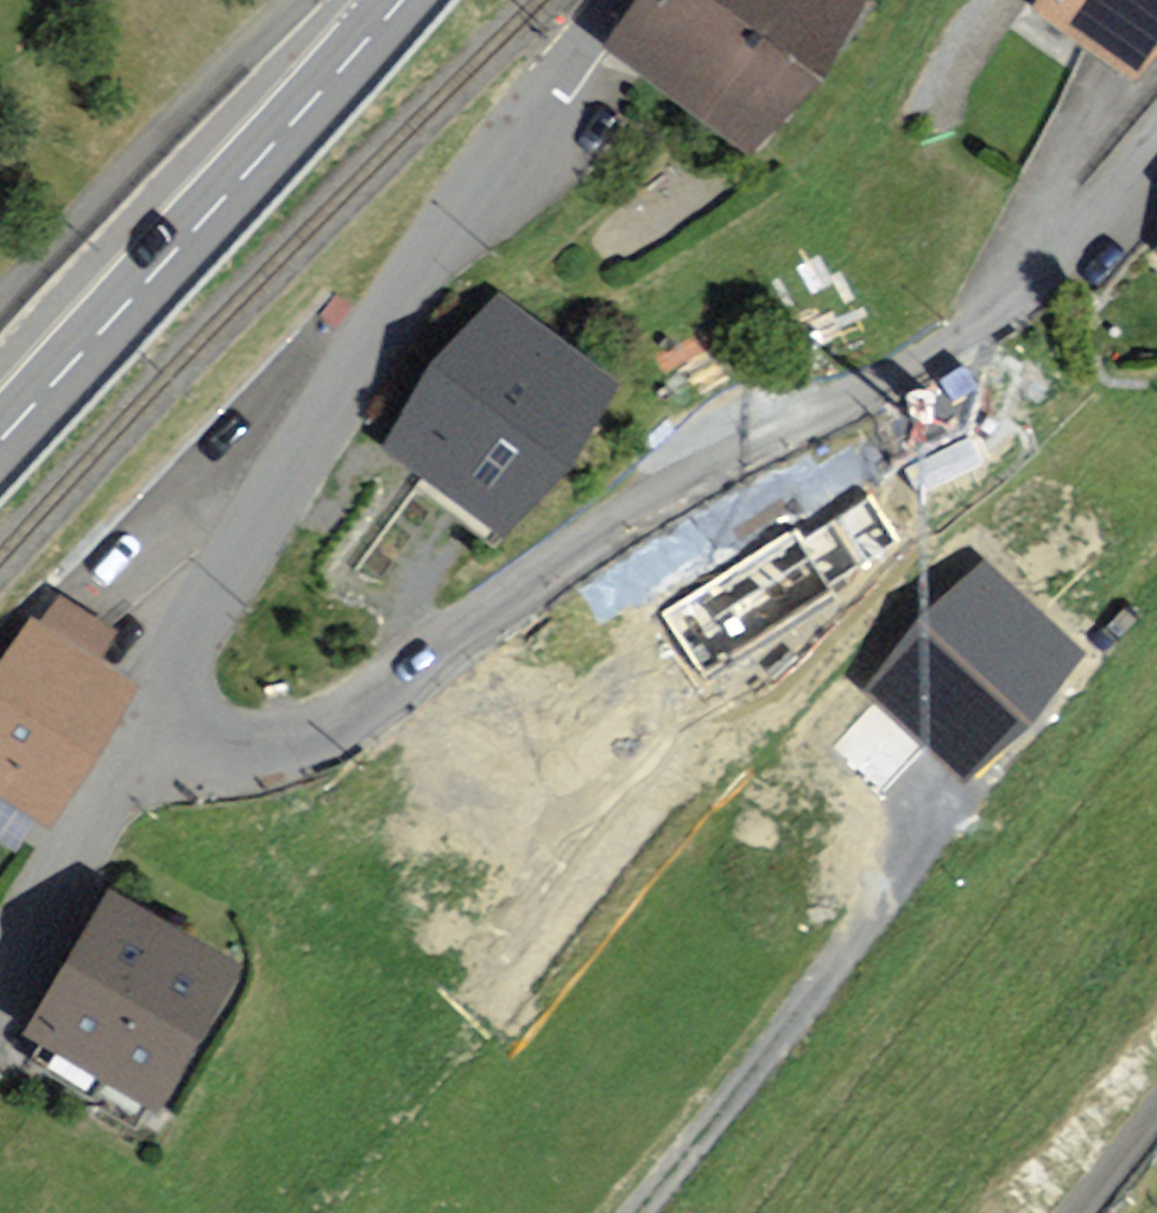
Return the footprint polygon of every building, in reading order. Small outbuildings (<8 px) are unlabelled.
[(620,44),(749,141),(857,0),(654,0),(620,44)] [(1044,4),(1136,69),(1156,39),(1156,0),(1047,0),(1044,4)] [(608,392),(504,308),(397,440),(502,524),(608,392)] [(1073,652),(985,574),(879,692),(967,770),(1073,652)] [(33,628),(0,680),(0,786),(44,814),(125,687),(33,628)] [(235,963),(115,895),(37,1032),(157,1100),(235,963)]
